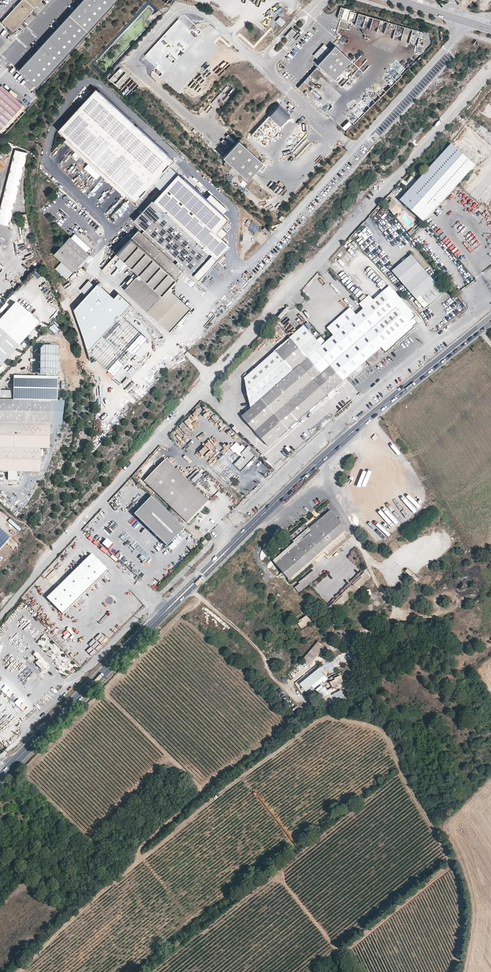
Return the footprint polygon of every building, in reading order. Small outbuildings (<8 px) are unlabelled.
[(0,22),(0,23),(13,33),(43,0),(20,0),(0,22)] [(15,70),(36,90),(118,0),(82,0),(15,70)] [(288,6),(270,26),(275,31),(294,11),(288,6)] [(341,19),(346,20),(349,10),(344,8),(341,19)] [(292,29),(285,37),(289,40),(296,33),(292,29)] [(319,67),(335,82),(352,63),(336,48),(319,67)] [(0,87),(0,128),(21,105),(0,87)] [(95,89),(57,131),(136,202),(174,160),(95,89)] [(279,104),(252,134),(264,145),(291,115),(279,104)] [(238,141),(222,158),(247,181),(262,164),(238,141)] [(451,143),(400,199),(424,221),(475,165),(451,143)] [(13,149),(0,208),(0,222),(10,225),(27,152),(13,149)] [(154,201),(214,255),(223,245),(223,239),(218,234),(223,228),(217,223),(221,219),(223,217),(217,212),(211,207),(216,202),(210,197),(206,202),(200,197),(179,178),(177,176),(154,201)] [(206,202),(210,197),(205,191),(200,197),(206,202)] [(139,230),(184,271),(186,268),(195,276),(214,255),(154,201),(153,200),(135,221),(146,231),(144,234),(139,230)] [(392,200),(386,206),(395,215),(401,209),(392,200)] [(222,207),(216,202),(211,207),(217,212),(222,207)] [(265,234),(268,231),(261,225),(259,228),(263,232),(265,234)] [(175,281),(184,271),(139,230),(133,237),(128,233),(114,250),(118,254),(103,269),(107,273),(122,257),(140,274),(125,290),(171,331),(191,308),(173,292),(174,291),(175,291),(176,289),(173,287),(171,290),(169,288),(175,281)] [(70,239),(54,257),(71,272),(87,255),(70,239)] [(412,251),(392,267),(422,306),(442,291),(412,251)] [(38,279),(42,275),(37,270),(33,273),(38,279)] [(131,276),(121,286),(124,289),(134,279),(131,276)] [(89,280),(80,290),(85,295),(94,285),(89,280)] [(177,283),(175,281),(169,288),(171,290),(173,287),(177,283)] [(97,285),(74,310),(87,350),(89,350),(130,305),(118,294),(114,299),(97,285)] [(345,379),(366,360),(372,365),(382,357),(376,351),(381,347),(386,352),(414,328),(413,327),(417,323),(413,318),(416,316),(414,314),(389,285),(373,300),(369,295),(359,304),(363,309),(356,315),(350,308),(334,321),(340,328),(339,329),(330,337),(326,332),(322,335),(327,340),(318,348),(345,379)] [(39,324),(17,302),(0,320),(0,366),(39,324)] [(425,319),(418,311),(414,314),(416,316),(413,318),(417,323),(418,324),(425,319)] [(147,339),(122,317),(89,353),(113,376),(147,339)] [(322,335),(310,321),(250,373),(250,391),(251,400),(251,405),(243,413),(270,444),(345,379),(318,348),(327,340),(322,335)] [(55,322),(49,328),(54,334),(60,328),(55,322)] [(41,347),(41,374),(57,374),(57,345),(44,344),(41,347)] [(351,381),(365,368),(362,365),(348,379),(351,381)] [(49,424),(50,400),(57,400),(57,376),(15,376),(14,400),(0,399),(0,423),(49,424)] [(50,400),(49,424),(61,424),(62,401),(57,400),(50,400)] [(49,424),(0,423),(0,471),(9,471),(9,480),(17,480),(18,471),(40,471),(40,448),(49,448),(49,424)] [(280,444),(291,434),(287,431),(277,441),(280,444)] [(247,458),(238,467),(243,471),(257,456),(248,448),(242,454),(247,458)] [(192,454),(190,456),(198,464),(200,461),(192,454)] [(210,501),(165,460),(146,481),(190,523),(210,501)] [(199,469),(191,477),(196,483),(204,475),(199,469)] [(140,519),(157,501),(152,496),(134,514),(140,519)] [(17,514),(22,508),(14,501),(9,506),(17,514)] [(168,545),(185,527),(157,501),(140,519),(168,545)] [(331,512),(275,561),(291,580),(325,551),(330,556),(352,535),(331,512)] [(11,538),(0,527),(0,550),(11,538)] [(107,539),(102,544),(109,550),(114,545),(107,539)] [(114,548),(110,553),(116,557),(120,553),(114,548)] [(63,614),(108,571),(92,555),(47,598),(63,614)] [(300,585),(296,589),(300,592),(305,588),(303,587),(307,583),(309,584),(313,582),(313,579),(318,575),(314,571),(310,574),(310,577),(306,580),(304,580),(299,584),(300,585)] [(361,577),(354,585),(359,590),(367,580),(365,579),(369,575),(364,572),(360,576),(361,577)] [(331,608),(330,611),(332,611),(333,610),(336,606),(338,607),(347,600),(346,599),(354,591),(349,587),(342,595),(343,597),(335,604),(333,603),(330,606),(331,608)] [(305,615),(297,622),(302,628),(310,620),(305,615)] [(65,649),(70,655),(80,646),(75,641),(71,644),(65,649)] [(91,656),(97,651),(88,642),(83,647),(91,656)] [(306,662),(307,664),(310,661),(312,663),(323,648),(319,645),(306,662)] [(38,659),(34,663),(42,671),(49,665),(35,651),(33,654),(38,659)] [(320,669),(300,684),(306,689),(317,679),(320,682),(333,674),(324,664),(319,668),(320,669)] [(345,683),(342,676),(331,681),(334,689),(345,683)] [(321,686),(318,688),(317,690),(325,699),(327,699),(328,699),(329,701),(333,699),(335,701),(339,699),(338,698),(342,695),(339,690),(335,692),(336,694),(332,696),(323,686),(322,687),(321,686)]
